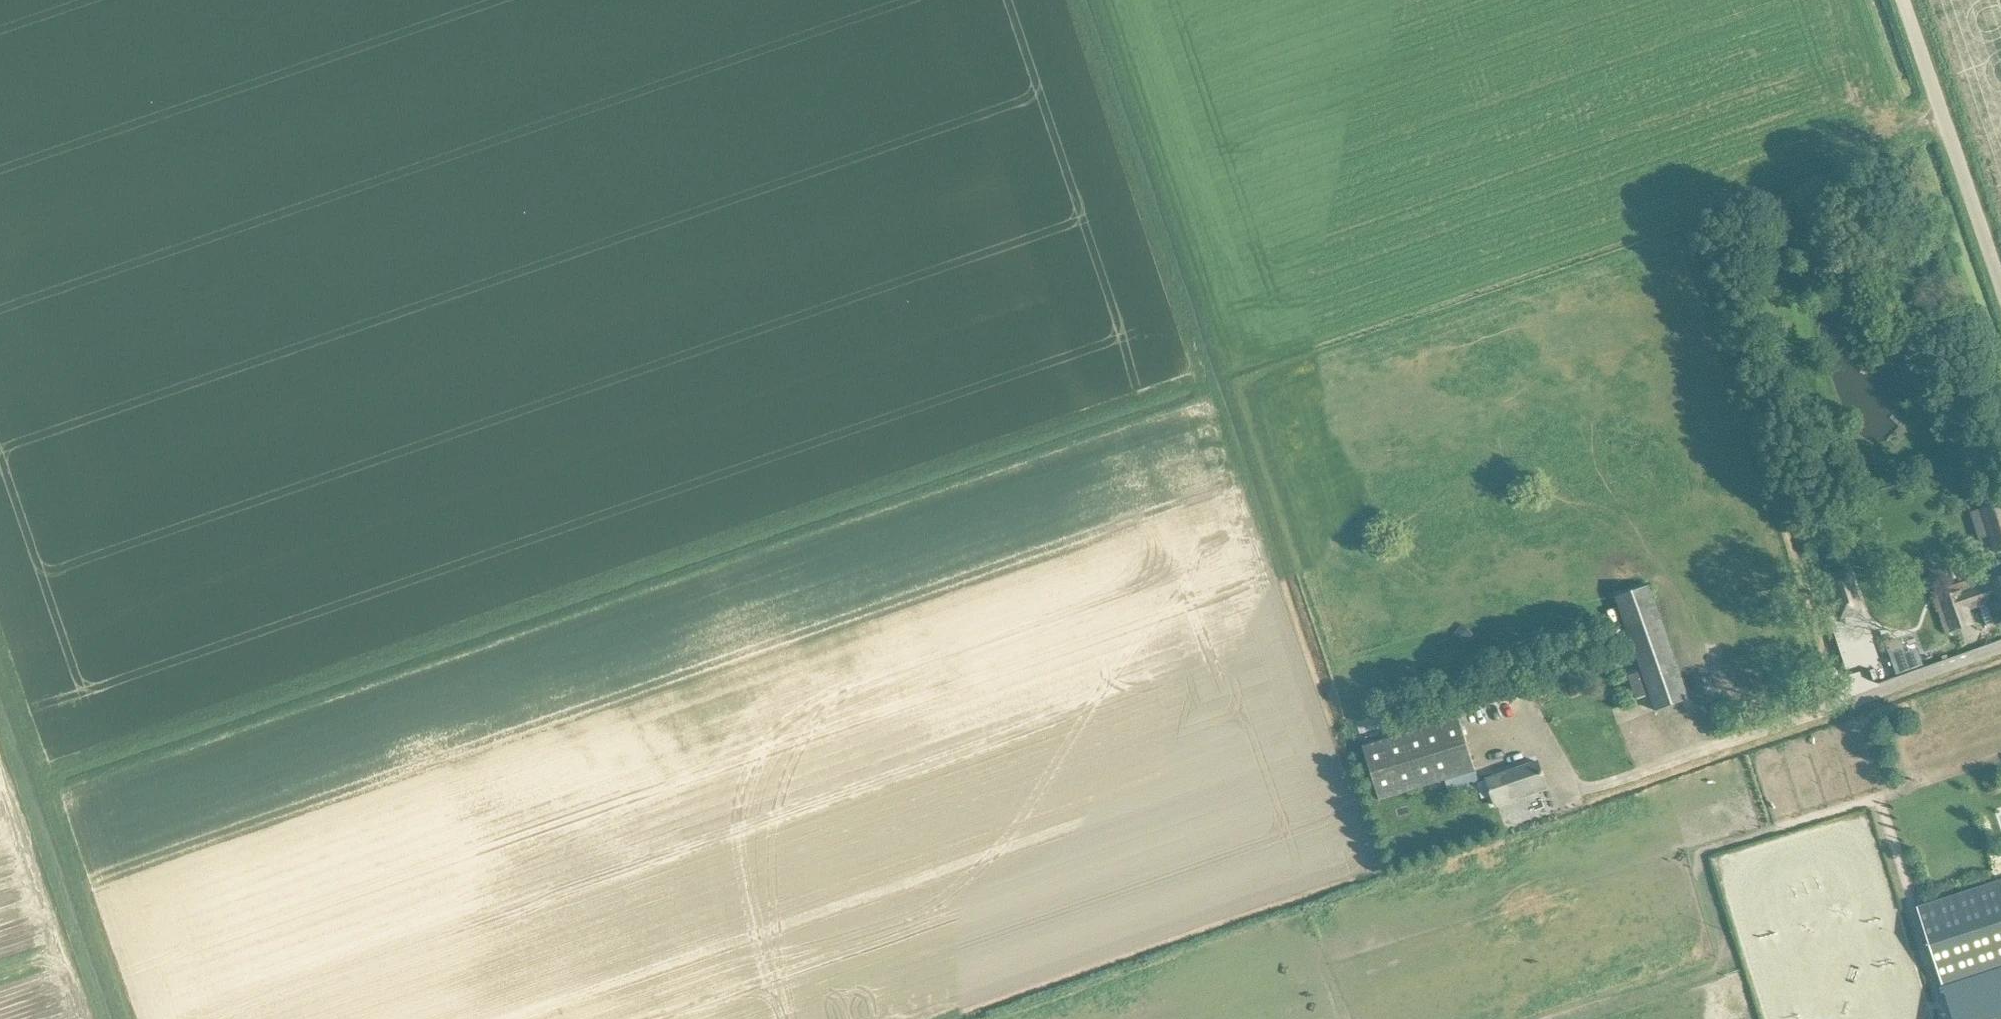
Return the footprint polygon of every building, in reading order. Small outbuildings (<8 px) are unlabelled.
[(1982,509),(1994,553),(2000,551),(2000,503),(1982,509)] [(1850,569),(1826,578),(1840,618),(1864,610),(1850,569)] [(1944,598),(1954,629),(1970,623),(1965,609),(1983,603),(1990,624),(2000,620),(2000,578),(1984,584),(1984,585),(1960,594),(1959,593),(1944,598)] [(1649,585),(1615,597),(1655,710),(1689,698),(1649,585)] [(1920,646),(1933,645),(1932,622),(1919,623),(1920,646)] [(1462,625),(1455,633),(1464,642),(1472,634),(1462,625)] [(1900,637),(1885,643),(1897,675),(1912,670),(1905,652),(1900,637)] [(1640,672),(1629,676),(1637,699),(1648,695),(1640,672)] [(1579,684),(1569,688),(1573,697),(1582,693),(1579,684)] [(1476,771),(1460,718),(1364,747),(1380,800),(1476,771)] [(1538,762),(1487,780),(1477,783),(1482,799),(1492,795),(1496,806),(1547,788),(1538,762)] [(1917,907),(1954,1018),(2000,1018),(2000,880),(1917,907)]
